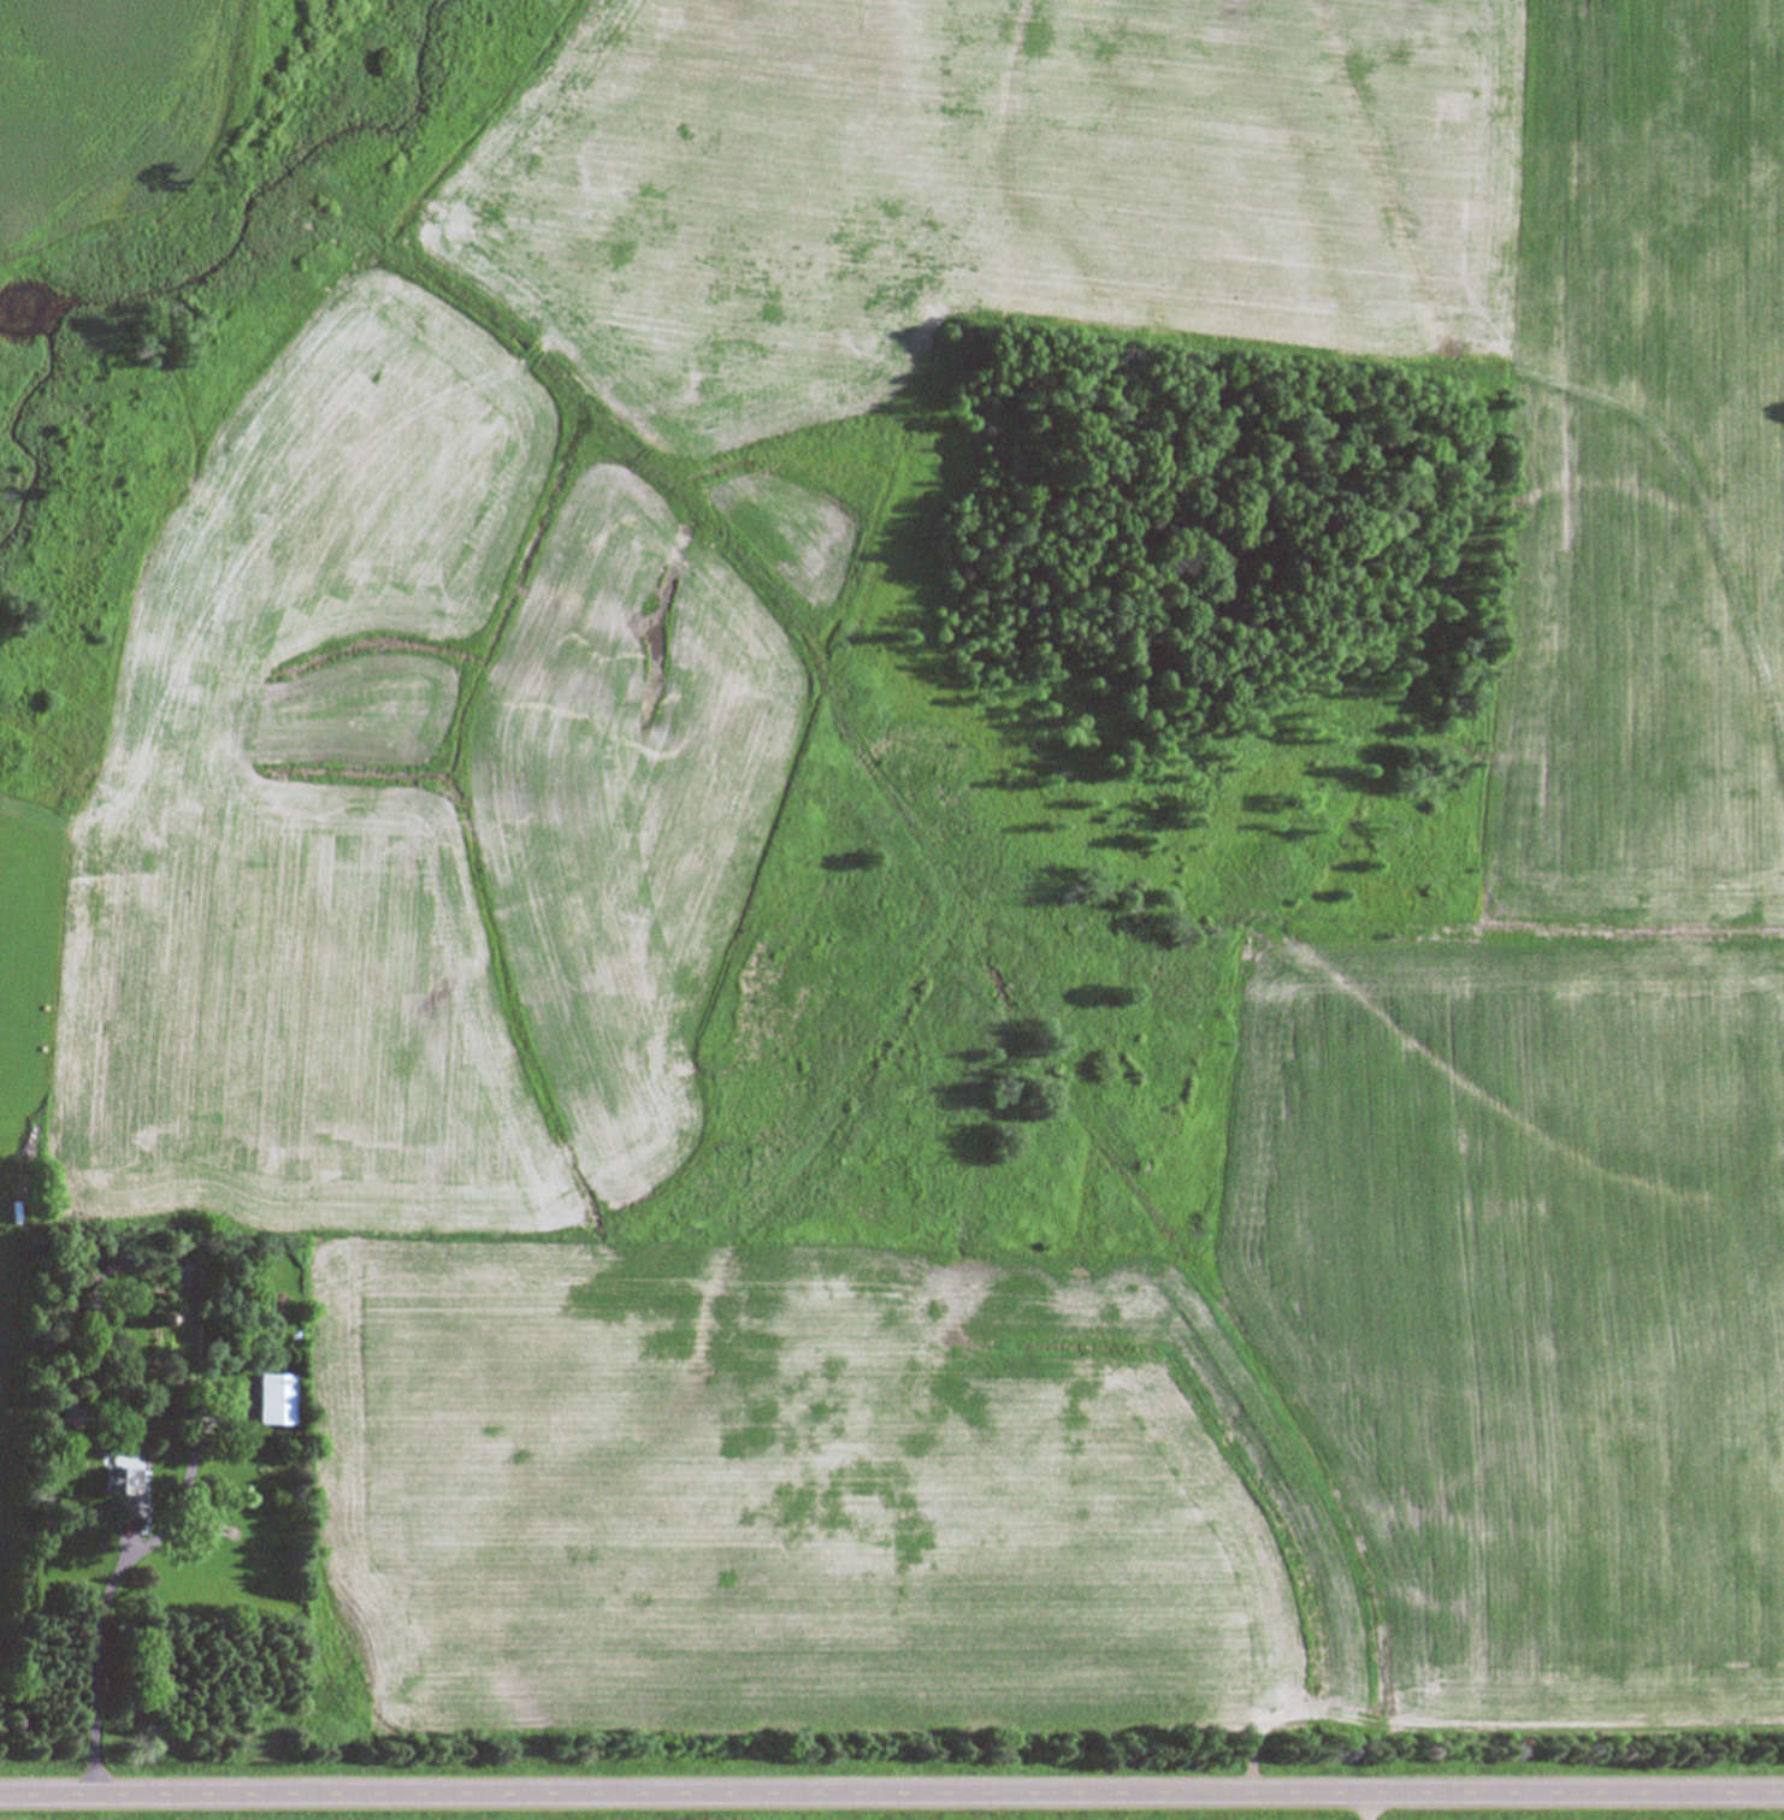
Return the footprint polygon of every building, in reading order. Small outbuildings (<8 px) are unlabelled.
[(172,1387),(172,1369),(156,1369),(156,1387),(172,1387)] [(291,1428),(291,1376),(255,1376),(255,1428),(291,1428)] [(133,1471),(96,1470),(95,1498),(133,1499),(133,1471)]
